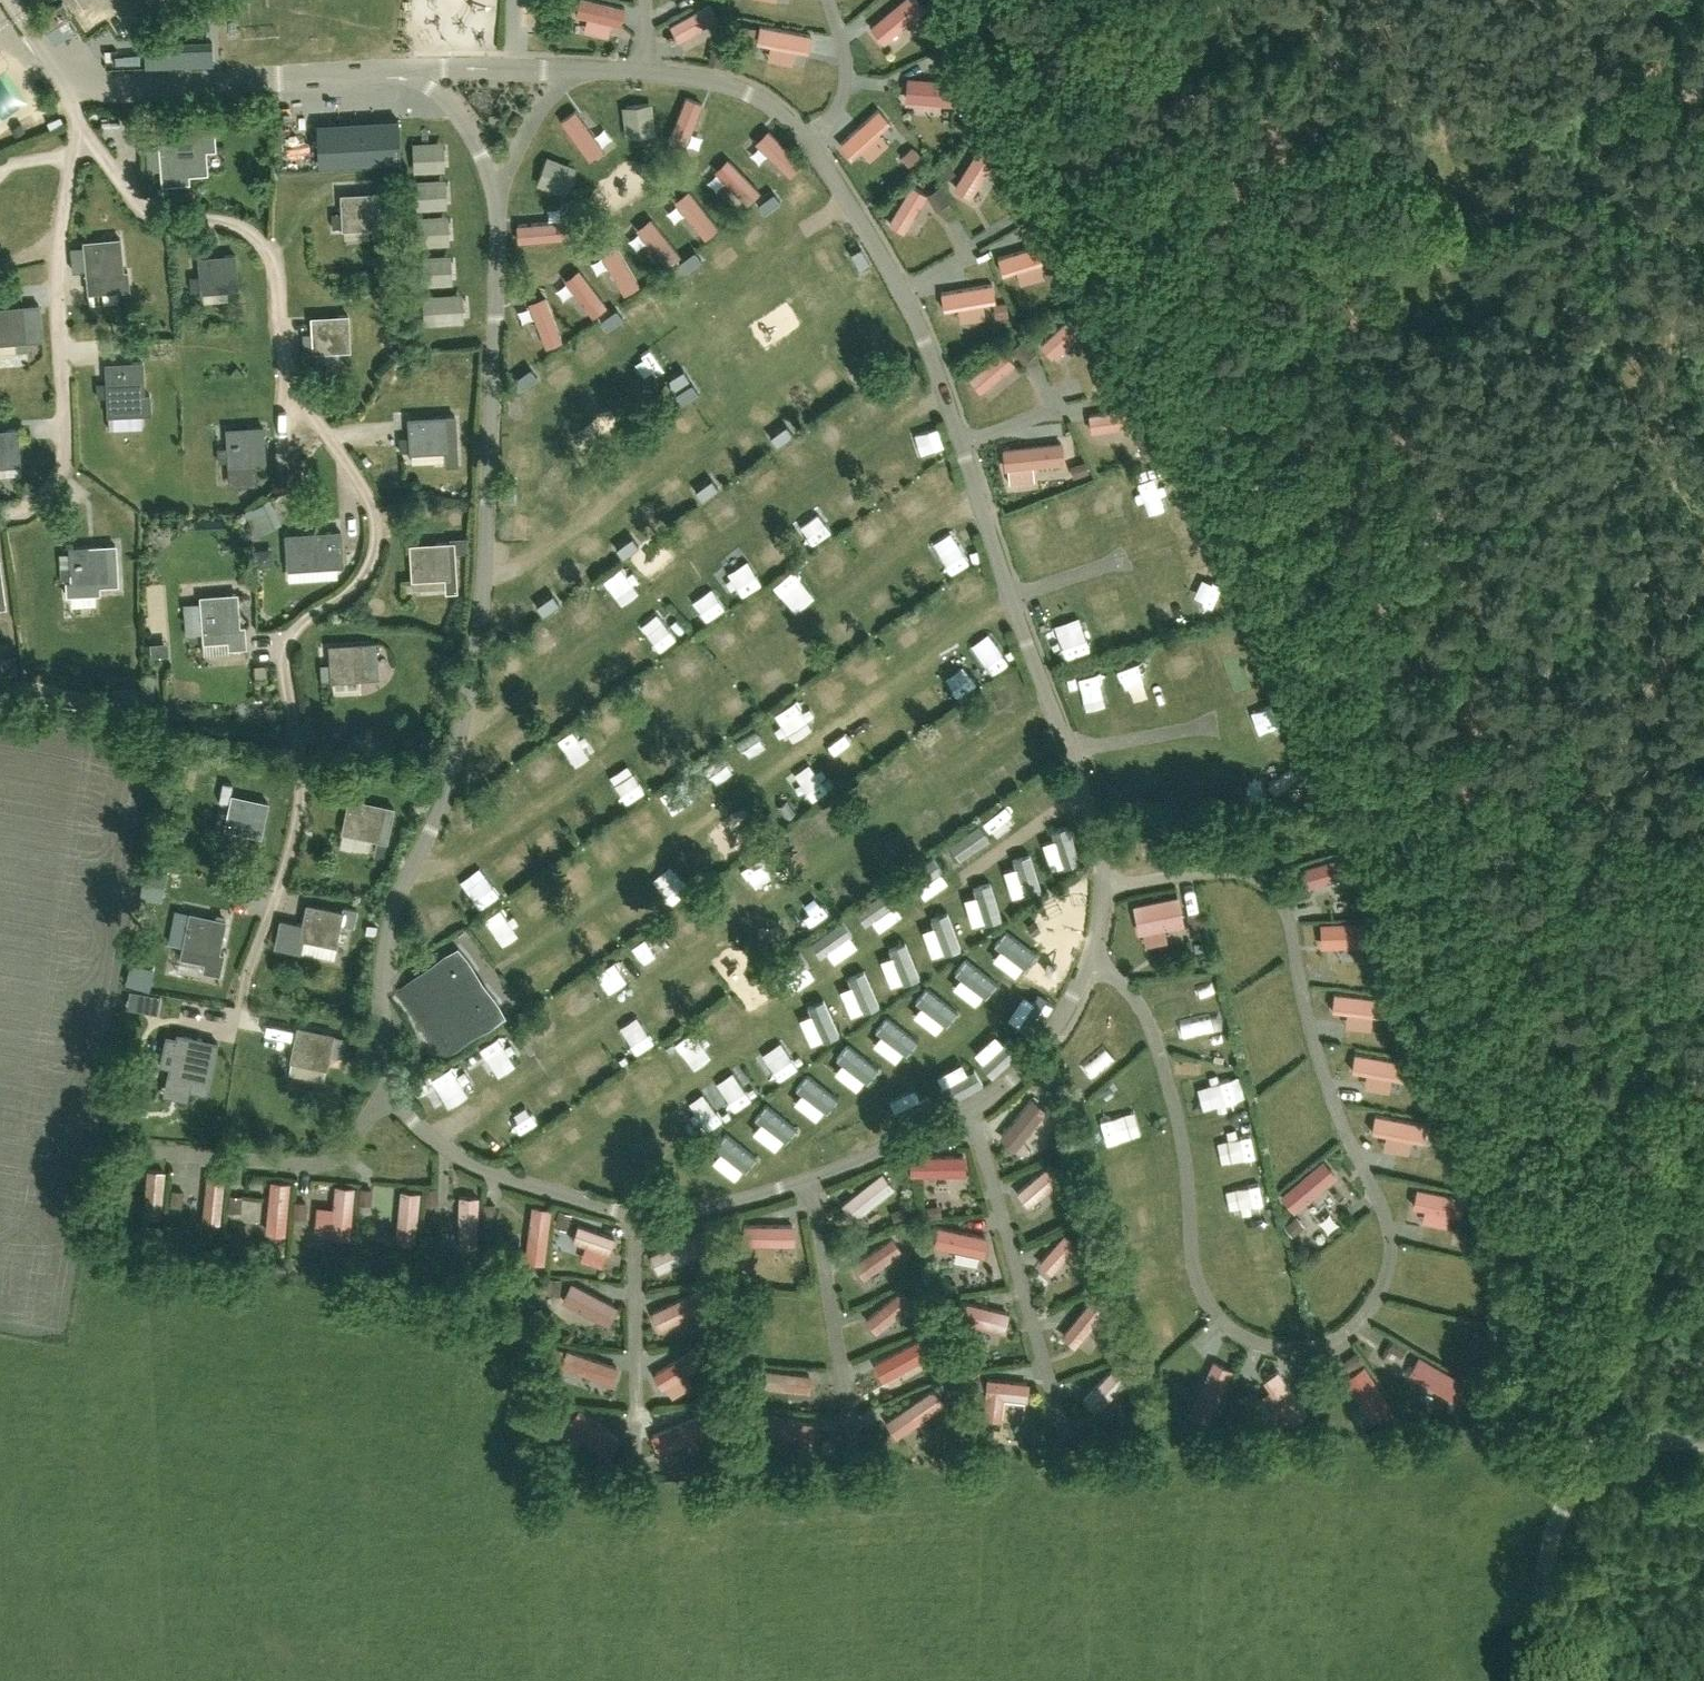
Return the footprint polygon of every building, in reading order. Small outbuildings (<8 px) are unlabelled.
[(618,40),(620,26),(629,28),(633,7),(590,0),(588,0),(582,34),(618,40)] [(38,19),(46,30),(73,15),(65,2),(38,19)] [(925,3),(885,41),(902,60),(943,22),(925,3)] [(719,34),(712,12),(680,23),(687,45),(719,34)] [(138,58),(148,40),(135,33),(125,50),(138,58)] [(0,83),(0,126),(31,112),(15,76),(0,83)] [(918,91),(917,115),(972,117),(973,93),(918,91)] [(695,150),(709,104),(693,100),(679,146),(695,150)] [(568,117),(597,161),(611,152),(581,108),(568,117)] [(399,120),(318,125),(321,166),(402,161),(399,120)] [(776,132),(762,144),(783,168),(797,156),(776,132)] [(163,177),(199,173),(196,139),(160,142),(163,177)] [(964,195),(982,211),(1015,173),(997,157),(964,195)] [(735,159),(722,171),(754,205),(767,193),(735,159)] [(712,240),(726,229),(694,190),(680,201),(712,240)] [(924,191),(896,222),(915,240),(943,209),(924,191)] [(342,229),(379,228),(378,193),(341,194),(342,229)] [(662,253),(676,243),(658,217),(644,227),(662,253)] [(571,238),(570,219),(522,221),(523,239),(571,238)] [(84,242),(87,277),(89,293),(129,290),(128,272),(124,272),(121,239),(84,242)] [(629,293),(644,285),(621,241),(606,249),(629,293)] [(202,293),(239,290),(236,255),(200,258),(202,293)] [(462,282),(461,264),(435,266),(437,284),(462,282)] [(584,267),(571,276),(599,316),(612,307),(584,267)] [(552,294),(537,299),(549,344),(565,340),(552,294)] [(23,308),(0,310),(0,345),(42,341),(39,307),(23,308)] [(313,351),(350,350),(349,316),(312,317),(313,351)] [(1051,352),(1065,368),(1099,340),(1085,324),(1051,352)] [(598,352),(616,339),(609,328),(591,341),(598,352)] [(1013,355),(978,383),(993,402),(1028,373),(1013,355)] [(106,365),(108,400),(109,417),(152,414),(151,396),(145,396),(143,363),(106,365)] [(536,378),(515,387),(528,418),(549,408),(536,378)] [(688,432),(711,416),(693,390),(670,406),(688,432)] [(772,444),(794,432),(780,404),(757,416),(772,444)] [(615,406),(594,419),(606,438),(626,426),(615,406)] [(1090,415),(1092,431),(1135,426),(1134,410),(1090,415)] [(456,417),(446,417),(409,419),(411,453),(446,452),(446,466),(458,465),(456,417)] [(229,464),(266,462),(264,428),(227,430),(229,464)] [(921,436),(929,460),(954,452),(946,428),(921,436)] [(20,465),(17,430),(0,431),(0,466),(20,465)] [(1138,434),(1140,453),(1157,451),(1155,431),(1138,434)] [(573,433),(555,449),(570,466),(588,450),(573,433)] [(1010,472),(1073,470),(1073,449),(1009,451),(1010,472)] [(819,544),(840,534),(829,513),(808,523),(819,544)] [(341,531),(332,532),(286,535),(288,569),(343,566),(341,531)] [(455,544),(448,544),(411,545),(412,580),(445,579),(446,592),(456,592),(455,544)] [(953,551),(961,574),(981,567),(974,544),(953,551)] [(73,583),(109,581),(107,546),(70,548),(73,583)] [(9,604),(2,559),(0,559),(0,605),(9,604)] [(626,569),(606,584),(627,612),(647,597),(626,569)] [(297,573),(298,586),(347,583),(346,570),(297,573)] [(803,571),(788,584),(804,603),(820,590),(803,571)] [(108,585),(80,586),(81,596),(109,594),(108,585)] [(204,632),(240,629),(237,594),(201,597),(204,632)] [(672,649),(694,640),(685,619),(663,628),(672,649)] [(377,643),(367,644),(330,646),(332,681),(379,678),(377,643)] [(1212,644),(1190,650),(1199,678),(1220,671),(1212,644)] [(855,663),(862,673),(879,662),(872,651),(855,663)] [(1107,710),(1106,689),(1080,690),(1081,711),(1107,710)] [(1272,726),(1267,702),(1243,708),(1248,732),(1272,726)] [(792,742),(814,728),(801,707),(779,721),(792,742)] [(763,733),(743,744),(749,756),(770,745),(763,733)] [(733,758),(722,761),(728,780),(739,777),(733,758)] [(805,772),(819,802),(838,793),(824,764),(805,772)] [(638,807),(656,795),(641,773),(623,786),(638,807)] [(1259,781),(1261,812),(1278,811),(1276,780),(1259,781)] [(225,829),(261,836),(268,802),(232,795),(225,829)] [(342,833),(378,840),(385,806),(349,799),(342,833)] [(1006,840),(1026,833),(1018,813),(999,820),(1006,840)] [(567,857),(570,840),(558,838),(555,854),(567,857)] [(969,843),(976,863),(992,857),(986,838),(969,843)] [(1302,868),(1308,887),(1361,872),(1356,853),(1302,868)] [(941,891),(957,881),(946,864),(930,874),(941,891)] [(491,910),(509,898),(494,876),(476,889),(491,910)] [(1009,893),(992,901),(1002,923),(1019,915),(1009,893)] [(1135,906),(1140,933),(1183,924),(1178,897),(1135,906)] [(343,913),(332,910),(331,916),(307,911),(303,926),(281,922),(276,948),(302,953),(305,940),(336,947),(343,913)] [(507,910),(490,923),(497,932),(514,919),(507,910)] [(183,947),(218,956),(227,922),(191,913),(183,947)] [(971,921),(952,933),(964,953),(983,941),(971,921)] [(499,932),(511,953),(528,942),(516,922),(499,932)] [(1329,953),(1372,955),(1373,930),(1330,928),(1329,953)] [(657,975),(675,962),(654,933),(636,946),(657,975)] [(444,1056),(504,1013),(458,948),(398,991),(444,1056)] [(803,992),(827,979),(811,948),(787,961),(803,992)] [(620,991),(637,981),(626,961),(609,970),(620,991)] [(813,994),(824,1008),(836,1000),(825,985),(813,994)] [(946,987),(931,994),(940,1015),(955,1007),(946,987)] [(913,1002),(896,1010),(906,1033),(923,1026),(913,1002)] [(292,1061),(327,1069),(334,1035),(298,1027),(292,1061)] [(629,1043),(637,1056),(655,1046),(648,1032),(629,1043)] [(170,1069),(205,1077),(213,1043),(177,1035),(170,1069)] [(484,1048),(489,1059),(507,1049),(502,1038),(484,1048)] [(784,1044),(768,1052),(783,1081),(799,1073),(784,1044)] [(1104,1052),(1086,1067),(1101,1084),(1118,1068),(1104,1052)] [(1023,1151),(1052,1106),(1034,1094),(1005,1139),(1023,1151)] [(752,1132),(774,1121),(768,1110),(746,1121),(752,1132)] [(970,1172),(969,1151),(914,1153),(915,1175),(970,1172)] [(1022,1190),(1036,1207),(1070,1178),(1056,1161),(1022,1190)] [(168,1193),(167,1163),(149,1164),(150,1194),(168,1193)] [(1304,1218),(1349,1186),(1335,1166),(1290,1198),(1304,1218)] [(210,1168),(208,1214),(227,1215),(229,1168),(210,1168)] [(865,1216),(900,1183),(886,1168),(851,1201),(865,1216)] [(272,1175),(270,1226),(293,1227),(294,1176),(272,1175)] [(335,1227),(356,1230),(361,1183),(340,1181),(335,1227)] [(1252,1184),(1230,1188),(1234,1212),(1256,1208),(1252,1184)] [(427,1188),(405,1186),(401,1222),(424,1224),(427,1188)] [(482,1193),(462,1194),(464,1234),(484,1233),(482,1193)] [(1469,1235),(1476,1209),(1433,1198),(1426,1224),(1469,1235)] [(541,1201),(529,1248),(549,1252),(560,1206),(541,1201)] [(801,1244),(800,1222),(748,1223),(748,1245),(801,1244)] [(577,1242),(617,1255),(623,1236),(584,1223),(577,1242)] [(1302,1243),(1317,1234),(1311,1224),(1296,1232),(1302,1243)] [(995,1231),(941,1227),(940,1248),(994,1252),(995,1231)] [(1059,1273),(1085,1244),(1071,1231),(1044,1260),(1059,1273)] [(873,1278),(909,1251),(896,1235),(861,1262),(873,1278)] [(663,1271),(697,1259),(690,1238),(656,1250),(663,1271)] [(611,1325),(623,1306),(580,1280),(568,1298),(611,1325)] [(884,1332),(917,1300),(904,1287),(871,1318),(884,1332)] [(657,1311),(666,1328),(707,1307),(698,1290),(657,1311)] [(1079,1347),(1113,1313),(1099,1299),(1065,1333),(1079,1347)] [(1010,1327),(1012,1306),(963,1302),(962,1323),(1010,1327)] [(890,1381),(938,1351),(926,1333),(878,1363),(890,1381)] [(659,1371),(668,1386),(701,1366),(691,1351),(659,1371)] [(1351,1364),(1355,1376),(1373,1369),(1368,1357),(1351,1364)] [(1406,1376),(1458,1406),(1469,1388),(1417,1357),(1406,1376)] [(1230,1401),(1242,1373),(1220,1363),(1208,1390),(1230,1401)] [(1088,1395),(1102,1411),(1135,1380),(1121,1365),(1088,1395)] [(769,1372),(770,1389),(817,1387),(817,1370),(769,1372)] [(1352,1383),(1369,1409),(1390,1395),(1373,1370),(1352,1383)] [(1025,1401),(1027,1383),(988,1379),(984,1418),(1002,1420),(1004,1399),(1025,1401)] [(904,1436),(952,1403),(940,1385),(892,1418),(904,1436)] [(597,1425),(592,1408),(574,1414),(579,1431),(597,1425)] [(662,1449),(717,1434),(711,1413),(656,1428),(662,1449)]
